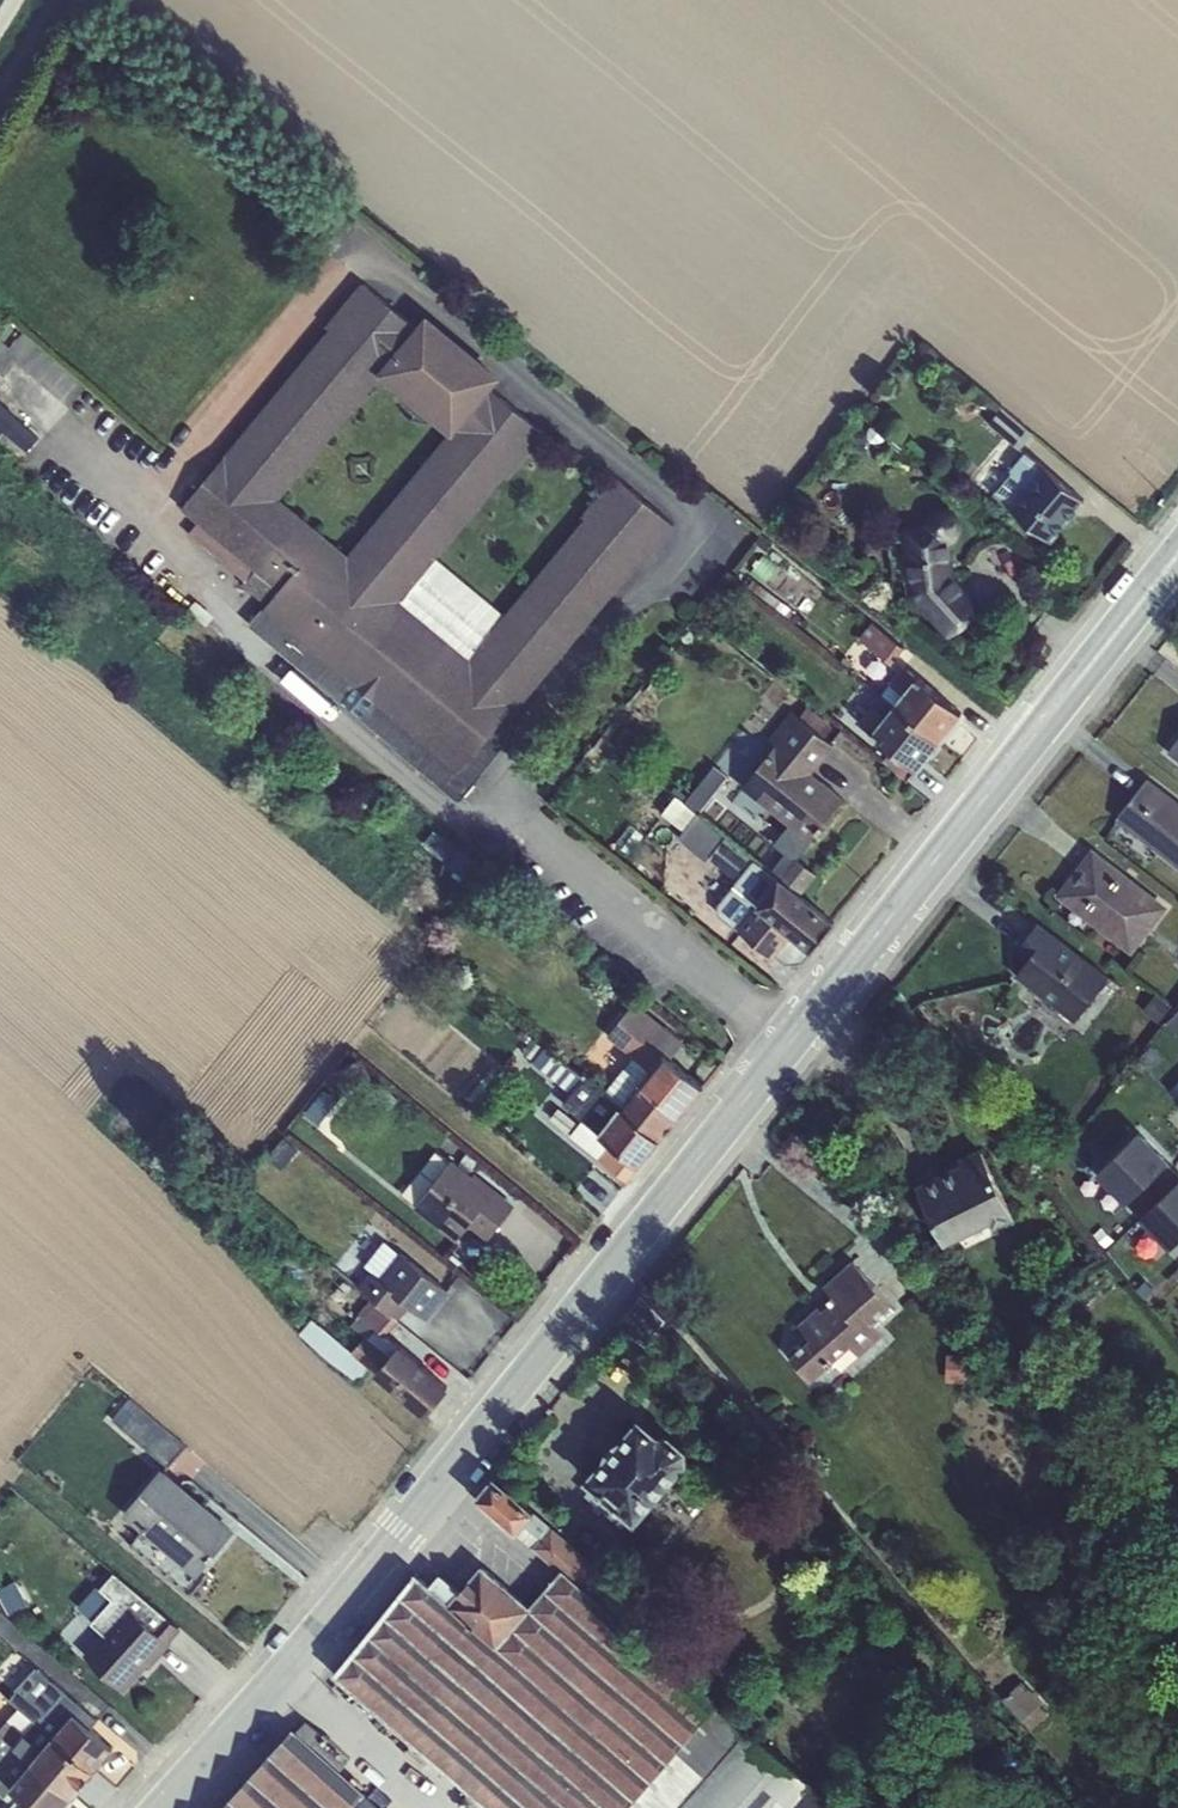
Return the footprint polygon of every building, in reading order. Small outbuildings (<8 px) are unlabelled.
[(266,605),(263,609),(459,771),(673,525),(615,475),(582,515),(585,518),(506,613),(470,657),(402,600),(439,556),(505,475),(510,478),(544,433),(492,390),(484,384),(448,427),(451,429),(347,555),(280,499),(383,374),(386,376),(423,332),(417,327),(362,282),(326,326),(329,328),(182,508),(197,521),(279,589),(266,605)] [(448,427),(484,384),(492,390),(503,377),(428,313),(417,327),(423,332),(386,376),(397,388),(397,392),(398,395),(400,400),(402,404),(405,408),(408,411),(411,414),(415,416),(418,418),(422,420),(426,421),(430,422),(435,423),(439,423),(448,427)] [(41,437),(0,402),(0,450),(16,465),(41,437)] [(1003,407),(990,423),(1019,449),(1034,432),(1003,407)] [(993,494),(1011,508),(1046,468),(1026,452),(1011,470),(1013,471),(1011,474),(1018,484),(1009,495),(998,489),(993,494)] [(1084,501),(1047,468),(1046,468),(1011,508),(1053,540),(1084,501)] [(924,526),(903,531),(910,596),(948,637),(981,606),(956,577),(950,542),(953,542),(959,536),(960,532),(959,521),(955,514),(948,509),(940,508),(933,510),(927,514),(925,517),(923,521),(924,526)] [(222,560),(219,564),(266,605),(279,589),(197,521),(190,533),(222,560)] [(762,534),(756,543),(767,551),(773,542),(762,534)] [(402,600),(470,657),(506,613),(439,556),(402,600)] [(748,589),(769,605),(776,596),(755,580),(748,589)] [(263,609),(249,624),(459,800),(459,771),(263,609)] [(872,622),(860,637),(890,663),(903,647),(872,622)] [(895,704),(916,679),(903,668),(882,694),(895,704)] [(916,679),(895,704),(941,742),(963,714),(916,679)] [(941,742),(895,704),(873,732),(891,746),(919,770),(941,742)] [(833,726),(808,706),(799,717),(825,738),(833,726)] [(743,786),(811,842),(844,798),(813,772),(833,745),(825,738),(793,711),(770,738),(776,745),(743,786)] [(1177,759),(1177,740),(1169,752),(1177,759)] [(906,780),(919,770),(891,746),(880,760),(906,780)] [(1116,818),(1177,865),(1177,802),(1147,778),(1116,818)] [(705,857),(721,839),(699,820),(683,837),(705,857)] [(740,930),(779,878),(727,837),(711,856),(739,879),(717,910),(740,930)] [(1055,896),(1132,954),(1167,907),(1092,848),(1055,896)] [(449,864),(456,869),(451,875),(469,889),(472,885),(477,890),(490,873),(461,850),(449,864)] [(740,930),(772,958),(790,933),(812,950),(832,923),(779,878),(740,930)] [(1016,975),(1075,1021),(1108,977),(1038,922),(1016,951),(1027,958),(1016,975)] [(790,933),(772,958),(787,961),(803,959),(812,950),(790,933)] [(1156,994),(1143,1010),(1159,1022),(1171,1005),(1156,994)] [(621,1107),(622,1107),(641,1083),(642,1083),(653,1070),(663,1054),(672,1059),(684,1041),(635,1002),(609,1035),(634,1056),(604,1094),(620,1109),(621,1107)] [(620,1109),(604,1094),(585,1078),(550,1051),(539,1067),(573,1093),(564,1105),(583,1119),(571,1136),(620,1177),(637,1164),(601,1132),(620,1109)] [(641,1083),(622,1107),(659,1140),(679,1117),(704,1085),(672,1059),(663,1054),(653,1070),(642,1083),(641,1083)] [(659,1140),(622,1107),(621,1107),(620,1109),(601,1132),(637,1164),(639,1166),(659,1140)] [(1100,1176),(1142,1219),(1146,1214),(1177,1183),(1177,1170),(1144,1134),(1100,1176)] [(279,1157),(293,1177),(308,1165),(294,1145),(279,1157)] [(916,1185),(945,1244),(990,1223),(992,1229),(1013,1218),(980,1149),(959,1158),(961,1163),(916,1185)] [(435,1152),(403,1193),(416,1203),(449,1163),(435,1152)] [(416,1203),(413,1207),(454,1240),(471,1221),(490,1235),(515,1204),(474,1172),(472,1175),(452,1159),(449,1163),(416,1203)] [(1146,1214),(1177,1247),(1177,1183),(1146,1214)] [(379,1278),(400,1254),(385,1241),(364,1265),(369,1271),(379,1278)] [(372,1298),(397,1319),(406,1308),(427,1319),(447,1292),(400,1254),(379,1278),(369,1271),(358,1285),(372,1298)] [(791,1356),(812,1380),(851,1346),(859,1356),(882,1335),(872,1321),(891,1304),(853,1261),(823,1287),(830,1297),(799,1324),(811,1338),(791,1356)] [(358,1344),(380,1365),(397,1346),(384,1336),(397,1319),(372,1298),(352,1326),(365,1335),(358,1344)] [(301,1334),(365,1385),(375,1373),(313,1320),(301,1334)] [(380,1365),(376,1369),(426,1417),(448,1388),(399,1344),(397,1346),(380,1365)] [(169,1468),(186,1447),(130,1400),(113,1421),(169,1468)] [(606,1458),(587,1479),(594,1484),(636,1521),(688,1462),(687,1450),(669,1435),(660,1435),(640,1418),(622,1438),(617,1441),(612,1444),(608,1450),(606,1455),(606,1458)] [(123,1514),(197,1576),(236,1529),(163,1467),(123,1514)] [(518,1531),(534,1512),(494,1478),(477,1498),(516,1532),(518,1531)] [(628,1530),(636,1521),(594,1484),(585,1494),(628,1530)] [(534,1512),(518,1531),(562,1573),(564,1571),(672,1664),(683,1651),(649,1621),(654,1616),(534,1512)] [(460,1589),(448,1604),(497,1647),(531,1609),(481,1565),(460,1589)] [(490,1807),(841,1807),(719,1703),(718,1704),(672,1664),(564,1571),(562,1573),(531,1609),(497,1647),(448,1604),(460,1589),(441,1572),(428,1586),(414,1573),(335,1672),(490,1807)] [(0,1588),(0,1594),(11,1614),(33,1602),(19,1577),(0,1588)] [(114,1619),(83,1653),(124,1691),(147,1667),(150,1668),(171,1644),(117,1594),(103,1609),(114,1619)] [(55,1735),(74,1713),(90,1727),(99,1717),(38,1667),(18,1688),(20,1689),(11,1698),(19,1707),(55,1735)] [(1022,1719),(1029,1729),(1048,1713),(1040,1703),(1022,1719)] [(55,1735),(19,1707),(0,1728),(0,1733),(32,1762),(33,1761),(55,1735)] [(74,1713),(55,1735),(95,1768),(115,1747),(90,1727),(74,1713)] [(292,1729),(220,1807),(381,1807),(292,1729)] [(11,1786),(32,1762),(0,1733),(0,1762),(1,1764),(0,1765),(0,1793),(5,1797),(14,1805),(11,1807),(37,1807),(11,1786)] [(33,1761),(73,1795),(95,1768),(55,1735),(33,1761)] [(32,1762),(11,1786),(37,1807),(62,1807),(73,1795),(33,1761),(32,1762)]
